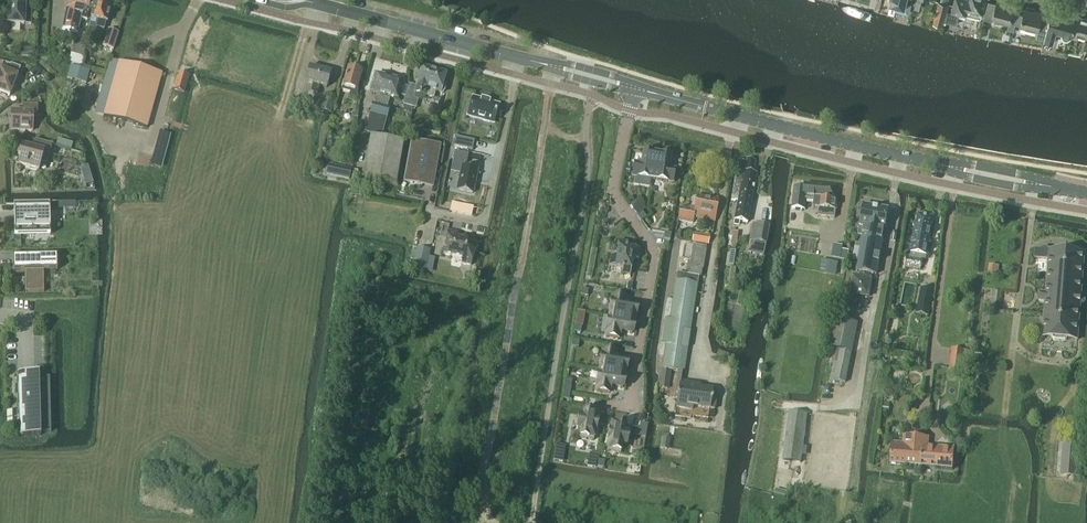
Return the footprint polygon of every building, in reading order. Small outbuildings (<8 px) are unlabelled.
[(25,10),(26,1),(9,0),(8,18),(8,24),(24,25),(24,23),(31,24),(32,18),(32,10),(25,10)] [(86,19),(88,11),(91,0),(69,0),(62,29),(77,32),(80,19),(86,20),(86,19)] [(966,15),(966,13),(980,16),(981,12),(982,12),(985,0),(954,0),(951,12),(966,15)] [(988,4),(988,1),(984,18),(983,18),(993,21),(994,18),(1010,22),(1015,5),(996,0),(995,6),(988,4)] [(92,12),(88,11),(86,19),(90,20),(88,30),(95,32),(96,27),(103,29),(105,22),(107,23),(111,5),(95,1),(92,12)] [(933,22),(942,25),(944,18),(948,3),(939,1),(934,18),(933,22)] [(1037,32),(1046,34),(1050,16),(1049,15),(1049,19),(1041,17),(1043,11),(1034,9),(1035,7),(1027,5),(1026,7),(1025,7),(1020,25),(1038,29),(1037,32)] [(1050,16),(1046,34),(1044,40),(1053,42),(1056,32),(1062,33),(1062,35),(1062,37),(1064,39),(1066,39),(1068,39),(1070,38),(1071,36),(1072,36),(1072,37),(1078,15),(1052,8),(1050,16)] [(1078,15),(1072,37),(1077,39),(1079,34),(1086,36),(1086,17),(1078,15)] [(103,46),(113,50),(118,33),(108,30),(103,46)] [(74,44),(69,63),(81,67),(87,48),(74,44)] [(35,48),(17,47),(17,56),(35,57),(35,48)] [(4,63),(0,62),(0,92),(10,96),(11,92),(15,90),(20,76),(1,69),(4,63)] [(162,74),(118,62),(103,116),(147,128),(162,74)] [(70,66),(67,78),(86,83),(89,71),(70,66)] [(311,92),(317,94),(319,86),(326,88),(330,73),(309,67),(305,82),(313,84),(311,92)] [(421,67),(416,86),(414,93),(414,94),(420,95),(428,97),(432,99),(434,92),(440,94),(443,93),(445,87),(442,84),(445,74),(421,67)] [(347,69),(341,91),(350,94),(349,98),(355,99),(359,84),(358,84),(361,73),(347,69)] [(178,73),(173,90),(184,93),(189,76),(178,73)] [(372,104),(366,126),(383,131),(386,118),(378,115),(388,79),(374,75),(372,85),(370,85),(369,90),(370,91),(369,93),(380,96),(380,98),(376,97),(374,104),(372,104)] [(401,83),(388,79),(378,115),(386,118),(389,108),(387,108),(388,101),(385,100),(386,97),(396,99),(398,92),(401,93),(403,85),(400,85),(401,83)] [(409,84),(408,87),(405,97),(403,105),(416,108),(418,100),(413,98),(414,94),(414,93),(416,86),(409,84)] [(324,96),(320,110),(331,113),(335,99),(324,96)] [(499,105),(472,98),(467,116),(494,124),(499,105)] [(37,113),(38,105),(23,104),(23,112),(11,111),(11,128),(17,129),(18,130),(33,131),(33,122),(31,119),(31,113),(37,113)] [(383,131),(366,126),(364,133),(381,138),(383,131)] [(452,146),(472,150),(474,141),(454,137),(452,146)] [(363,181),(395,186),(403,143),(370,138),(363,181)] [(21,158),(19,166),(39,171),(42,162),(47,164),(52,145),(37,141),(35,150),(28,148),(28,150),(20,148),(18,157),(21,158)] [(410,168),(407,181),(421,184),(424,172),(433,174),(438,151),(424,148),(425,145),(426,145),(426,144),(412,142),(408,168),(410,168)] [(452,165),(461,167),(456,190),(473,193),(478,170),(465,167),(468,154),(455,151),(452,165)] [(652,154),(643,152),(641,164),(634,163),(632,177),(652,180),(656,155),(652,154)] [(652,180),(672,183),(675,170),(668,169),(670,157),(661,155),(656,155),(652,180)] [(739,160),(737,171),(753,174),(755,160),(746,159),(745,161),(739,160)] [(88,165),(81,168),(83,176),(90,174),(88,165)] [(329,167),(327,175),(349,180),(351,172),(329,167)] [(753,174),(737,171),(732,199),(737,200),(733,220),(732,226),(738,227),(739,221),(747,222),(756,174),(753,174)] [(814,208),(819,208),(823,209),(825,198),(837,200),(838,187),(805,184),(805,188),(795,187),(793,208),(806,210),(807,201),(815,201),(814,208)] [(680,208),(677,221),(692,223),(693,218),(702,219),(702,222),(706,222),(706,220),(714,222),(718,202),(696,198),(694,211),(680,208)] [(823,209),(819,208),(818,216),(834,218),(835,210),(838,210),(839,200),(837,200),(825,198),(823,209)] [(46,206),(46,203),(26,203),(26,210),(22,210),(15,210),(15,212),(14,212),(15,217),(14,217),(15,235),(26,235),(35,235),(35,229),(39,229),(39,228),(46,228),(46,217),(46,208),(46,206)] [(451,203),(449,212),(463,214),(464,206),(451,203)] [(863,236),(883,240),(888,210),(864,206),(858,237),(851,236),(851,237),(862,239),(863,236)] [(642,212),(637,216),(640,222),(646,218),(642,212)] [(911,252),(910,257),(923,259),(926,259),(926,255),(934,218),(918,215),(911,252)] [(749,247),(764,250),(768,227),(753,224),(749,247)] [(462,264),(471,266),(474,252),(465,250),(467,241),(457,238),(458,234),(448,232),(443,255),(462,259),(462,264)] [(692,242),(707,245),(709,237),(694,234),(692,242)] [(855,272),(861,273),(869,274),(876,275),(883,240),(863,236),(862,239),(851,237),(849,252),(847,262),(845,269),(855,272)] [(621,275),(629,276),(632,260),(637,261),(639,250),(625,248),(626,243),(618,241),(616,257),(611,256),(609,266),(622,269),(621,275)] [(670,370),(678,371),(682,371),(684,372),(698,277),(703,278),(707,248),(687,245),(685,258),(690,259),(688,275),(676,274),(672,301),(667,300),(658,358),(663,359),(662,368),(670,370)] [(831,259),(847,262),(849,252),(846,251),(842,250),(843,248),(834,246),(831,259)] [(417,248),(412,269),(425,272),(430,251),(417,248)] [(1033,258),(1047,260),(1045,293),(1038,292),(1037,302),(1044,302),(1041,338),(1076,341),(1079,304),(1083,305),(1085,303),(1085,298),(1084,297),(1080,296),(1083,254),(1048,251),(1046,249),(1041,248),(1039,250),(1034,250),(1033,258)] [(57,270),(57,256),(13,257),(13,271),(24,271),(29,271),(29,286),(29,293),(44,292),(44,286),(42,286),(42,270),(55,270),(57,270)] [(908,256),(906,268),(921,270),(923,259),(910,257),(908,256)] [(838,263),(828,261),(826,274),(836,276),(838,263)] [(998,266),(989,265),(988,273),(997,274),(998,266)] [(869,274),(861,273),(860,278),(853,277),(850,294),(868,298),(871,280),(868,279),(869,274)] [(921,288),(916,314),(928,316),(933,290),(921,288)] [(635,316),(637,307),(625,305),(626,298),(612,296),(609,316),(634,320),(635,316)] [(609,316),(605,336),(619,339),(620,332),(632,334),(633,325),(634,320),(609,316)] [(831,380),(845,383),(858,323),(836,319),(830,348),(833,349),(831,355),(836,356),(831,380)] [(627,362),(615,360),(616,353),(603,350),(599,371),(624,375),(625,371),(625,370),(627,362)] [(667,389),(670,370),(662,368),(659,387),(667,389)] [(610,386),(622,388),(624,380),(624,379),(623,379),(624,375),(599,371),(595,391),(609,393),(610,386)] [(682,371),(678,371),(674,398),(677,398),(676,407),(691,409),(692,406),(714,409),(716,400),(712,400),(712,398),(711,398),(712,390),(694,388),(695,384),(683,382),(682,386),(680,385),(682,371)] [(16,384),(16,386),(16,394),(19,394),(19,431),(20,436),(19,436),(19,437),(41,436),(40,436),(40,433),(51,433),(49,377),(18,378),(19,383),(16,384)] [(584,410),(583,417),(579,416),(577,429),(581,429),(579,438),(593,441),(595,432),(597,420),(597,419),(598,414),(598,413),(593,412),(584,410)] [(783,460),(800,462),(807,413),(790,411),(784,455),(783,460)] [(622,445),(625,445),(627,433),(624,432),(625,426),(616,424),(611,424),(610,430),(608,442),(606,451),(620,454),(622,445)] [(890,464),(921,467),(924,437),(903,435),(902,442),(892,442),(890,464)] [(924,437),(921,467),(952,469),(954,447),(928,445),(929,437),(924,437)] [(670,441),(662,439),(660,452),(668,453),(670,441)] [(1068,442),(1066,476),(1076,477),(1078,443),(1068,442)]
